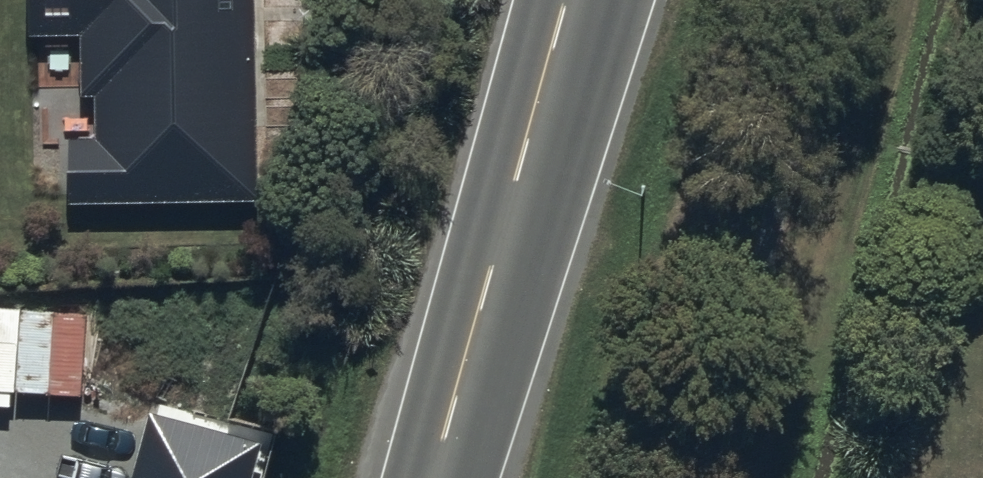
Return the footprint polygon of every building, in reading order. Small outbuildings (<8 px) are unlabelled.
[(33,45),(81,45),(81,105),(96,107),(99,148),(69,150),(70,213),(264,213),(261,0),(33,0),(33,45)] [(149,412),(131,477),(252,477),(262,442),(149,412)]
